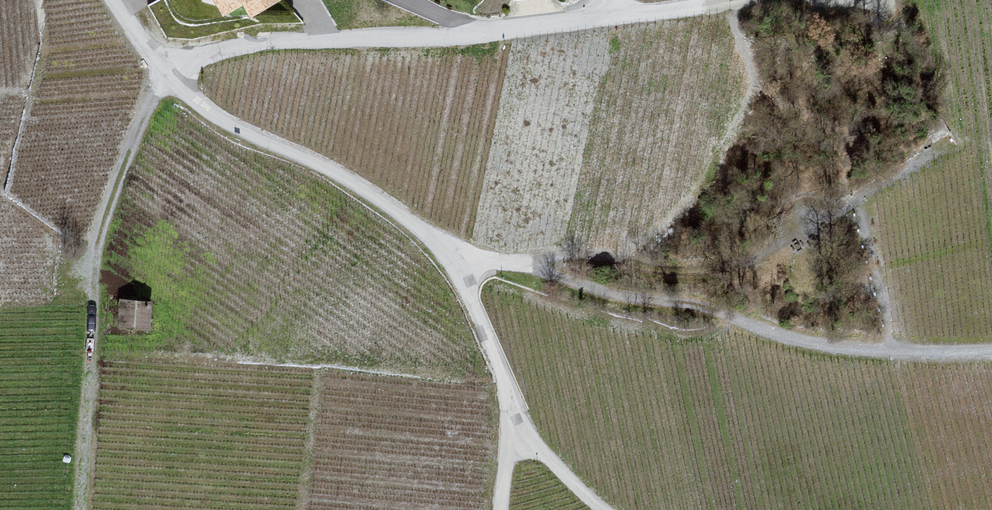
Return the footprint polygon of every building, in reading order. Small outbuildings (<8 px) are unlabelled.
[(224,10),(241,0),(219,0),(224,10)] [(868,123),(849,125),(850,134),(869,131),(868,123)]
